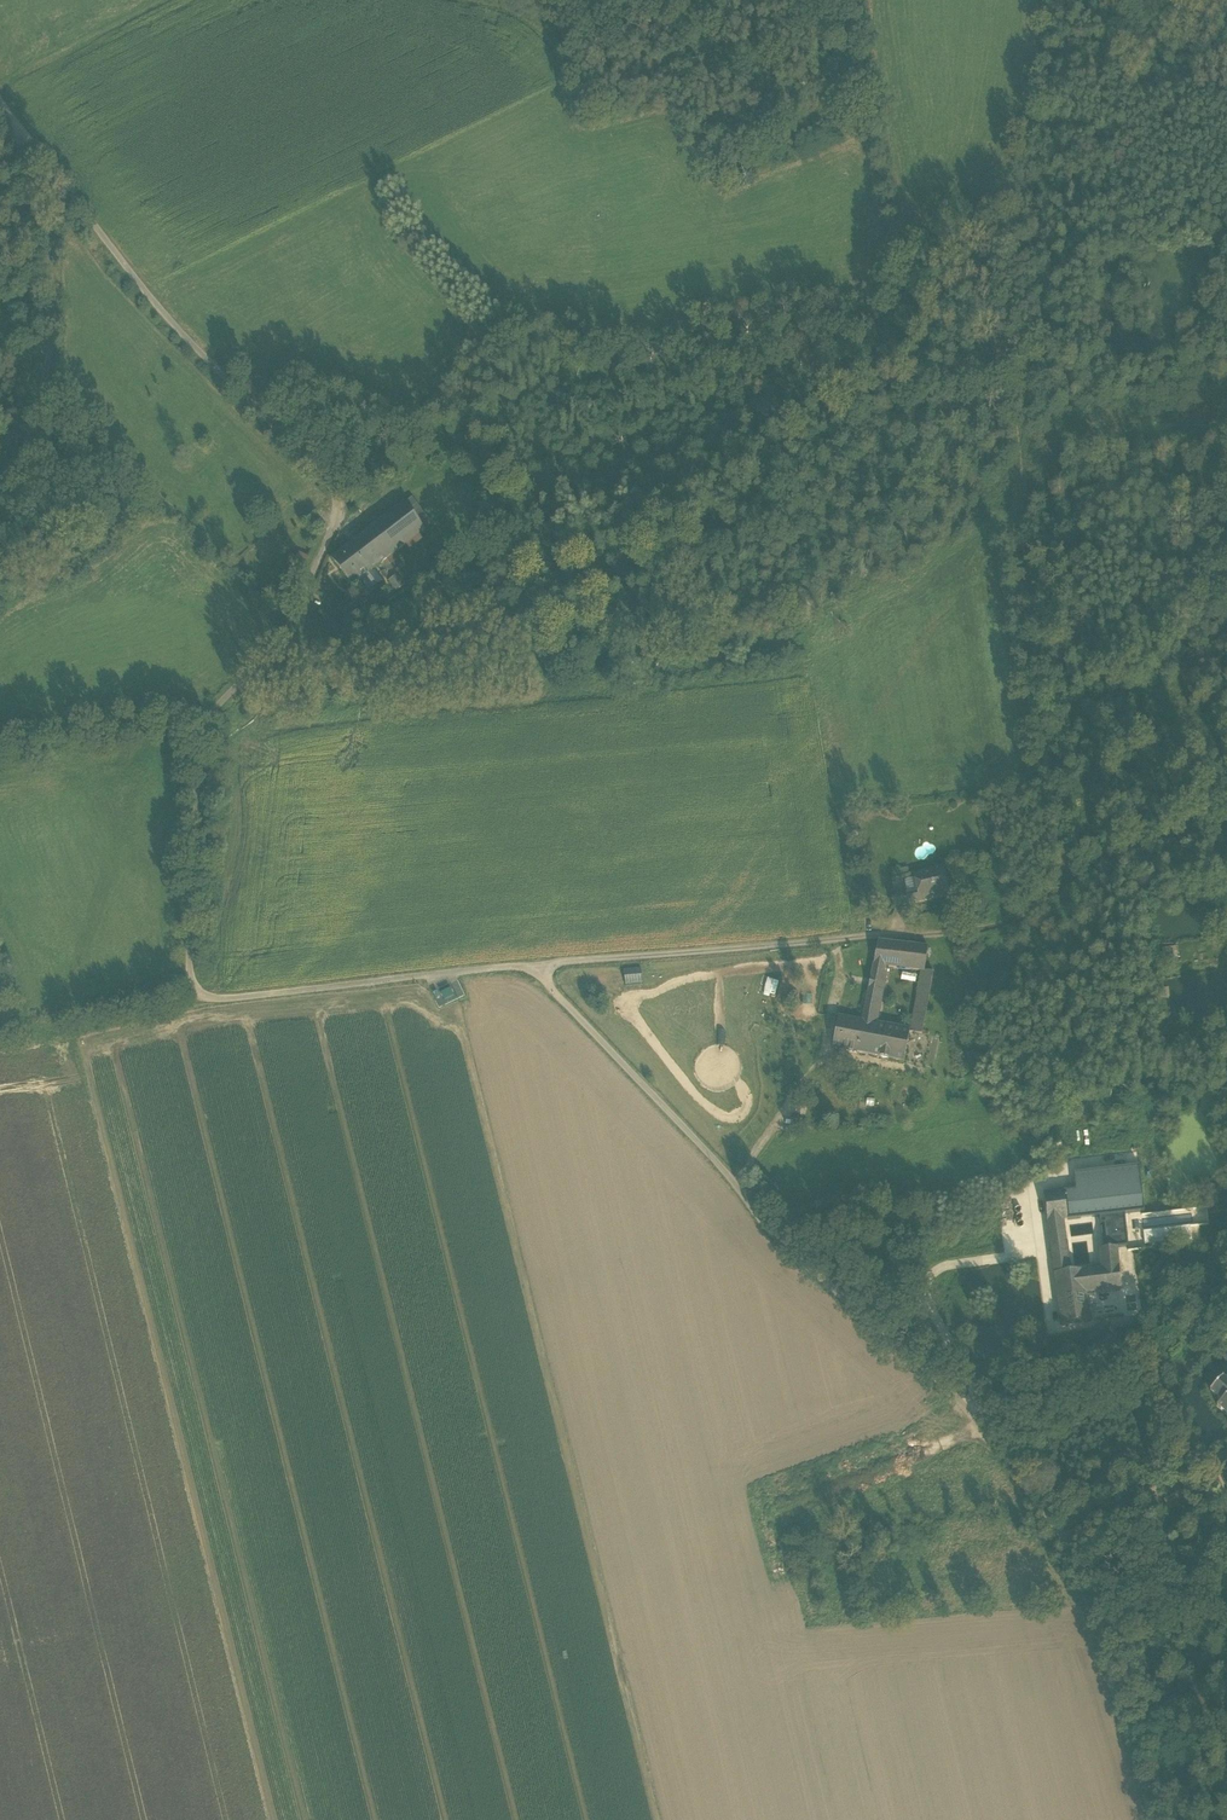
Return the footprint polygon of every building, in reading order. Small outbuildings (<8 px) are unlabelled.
[(331,559),(351,586),(432,524),(411,498),(331,559)] [(943,865),(913,873),(918,893),(920,902),(950,896),(943,865)] [(893,876),(913,873),(912,866),(892,869),(893,876)] [(899,887),(890,889),(894,907),(903,905),(901,896),(899,887)] [(903,905),(920,902),(918,893),(901,896),(903,905)] [(878,941),(873,965),(888,967),(921,971),(924,971),(928,947),(878,941)] [(862,1022),(877,1025),(888,967),(873,965),(862,1022)] [(921,971),(909,1031),(922,1034),(934,972),(924,971),(921,971)] [(448,987),(437,992),(442,1002),(453,997),(448,987)] [(840,1018),(834,1048),(904,1062),(909,1031),(877,1025),(862,1022),(840,1018)] [(1111,1168),(1111,1169),(1114,1186),(1117,1214),(1144,1211),(1138,1165),(1111,1168)] [(1111,1169),(1074,1173),(1076,1190),(1114,1186),(1111,1169)] [(1076,1190),(1065,1191),(1069,1219),(1117,1214),(1114,1186),(1076,1190)] [(1069,1219),(1065,1191),(1044,1193),(1051,1246),(1067,1244),(1065,1232),(1070,1231),(1069,1219)] [(1117,1214),(1102,1216),(1103,1223),(1117,1221),(1117,1214)] [(1117,1221),(1103,1223),(1105,1237),(1119,1235),(1117,1221)] [(1171,1234),(1177,1237),(1182,1230),(1175,1226),(1171,1234)] [(1067,1244),(1051,1246),(1058,1297),(1086,1293),(1120,1289),(1117,1247),(1087,1250),(1089,1269),(1069,1272),(1067,1254),(1067,1244)] [(1058,1297),(1062,1325),(1090,1321),(1086,1293),(1058,1297)] [(1226,1380),(1223,1377),(1210,1391),(1221,1401),(1217,1405),(1226,1415),(1226,1379),(1226,1380)] [(1226,1485),(1226,1462),(1218,1466),(1226,1485)]
